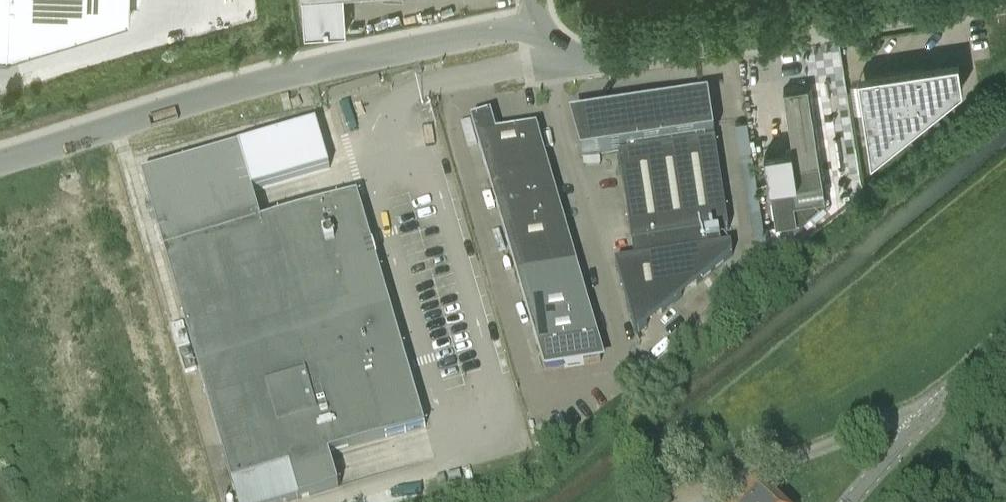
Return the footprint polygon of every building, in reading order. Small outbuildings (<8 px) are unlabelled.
[(8,37),(8,49),(7,49),(7,51),(12,51),(12,49),(131,13),(131,0),(0,0),(0,37),(8,37)] [(305,36),(347,32),(344,0),(302,0),(305,36)] [(877,117),(865,119),(871,159),(962,86),(959,65),(871,78),(877,117)] [(792,148),(765,152),(776,225),(797,222),(797,220),(801,219),(822,202),(821,199),(825,199),(817,145),(808,87),(784,91),(792,148)] [(628,151),(715,138),(713,126),(712,126),(712,127),(711,127),(707,103),(689,106),(689,109),(686,109),(685,103),(676,104),(677,111),(673,111),(673,109),(639,114),(632,111),(631,115),(580,123),(584,146),(579,147),(579,146),(578,147),(581,159),(628,151)] [(536,129),(497,135),(491,116),(471,122),(483,163),(543,154),(542,153),(539,153),(536,129)] [(142,176),(156,223),(165,253),(221,444),(233,485),(238,501),(294,501),(297,501),(339,489),(330,456),(426,429),(368,229),(366,223),(358,196),(267,223),(262,225),(261,223),(253,193),(252,192),(330,170),(325,154),(316,124),(238,147),(239,147),(142,176)] [(715,138),(628,151),(628,155),(619,157),(636,261),(616,264),(638,336),(649,327),(647,317),(663,315),(683,299),(682,288),(698,287),(734,257),(733,247),(723,248),(721,233),(730,231),(716,142),(706,144),(706,140),(715,138)] [(546,176),(543,154),(483,163),(490,186),(549,177),(549,176),(546,176)] [(549,177),(490,186),(497,209),(556,200),(556,199),(553,200),(549,177)] [(556,200),(497,209),(504,233),(563,223),(563,222),(560,223),(556,200)] [(563,223),(504,233),(510,256),(570,247),(570,246),(566,246),(563,223)] [(573,269),(570,247),(510,256),(517,279),(577,270),(577,269),(573,269)] [(577,270),(517,279),(524,302),(583,293),(583,292),(580,293),(577,270)] [(583,293),(524,302),(538,349),(597,339),(594,339),(590,315),(587,316),(583,293)] [(183,324),(172,327),(185,373),(197,370),(183,324)] [(597,339),(538,349),(545,373),(601,365),(597,339)] [(746,501),(775,501),(758,487),(746,501)]
